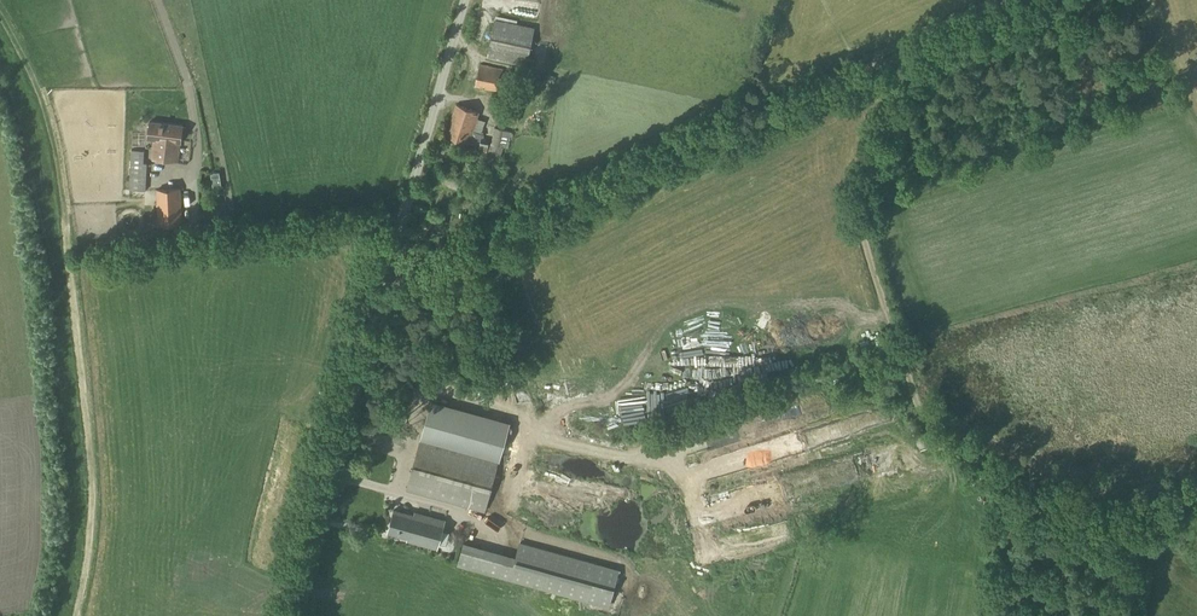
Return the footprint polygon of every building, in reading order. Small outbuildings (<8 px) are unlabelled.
[(540,18),(543,5),(522,0),(517,0),(514,12),(540,18)] [(527,65),(535,28),(495,19),(487,57),(527,65)] [(499,91),(503,69),(480,64),(475,87),(499,91)] [(518,123),(528,87),(530,78),(516,74),(508,99),(491,94),(490,96),(486,110),(491,112),(503,116),(502,118),(518,123)] [(481,138),(481,134),(485,121),(477,118),(479,112),(456,105),(446,136),(468,143),(471,137),(480,141),(480,145),(478,152),(486,154),(488,146),(489,139),(481,138)] [(181,142),(183,125),(149,121),(147,138),(153,139),(151,158),(178,162),(181,142)] [(508,148),(512,132),(495,127),(486,157),(498,160),(501,150),(503,147),(508,148)] [(146,190),(147,163),(144,163),(144,151),(131,150),(129,190),(146,190)] [(467,175),(470,165),(459,161),(456,170),(467,175)] [(442,174),(439,183),(457,190),(460,181),(442,174)] [(182,233),(182,224),(180,188),(156,189),(158,225),(159,225),(159,234),(182,233)] [(468,233),(471,223),(465,222),(467,216),(454,212),(450,228),(468,233)] [(421,437),(406,490),(475,509),(484,511),(509,423),(431,401),(421,437)] [(414,516),(393,510),(388,531),(408,537),(407,540),(437,548),(444,521),(415,513),(414,516)] [(463,542),(457,566),(588,602),(610,608),(620,569),(598,563),(519,542),(515,556),(463,542)]
